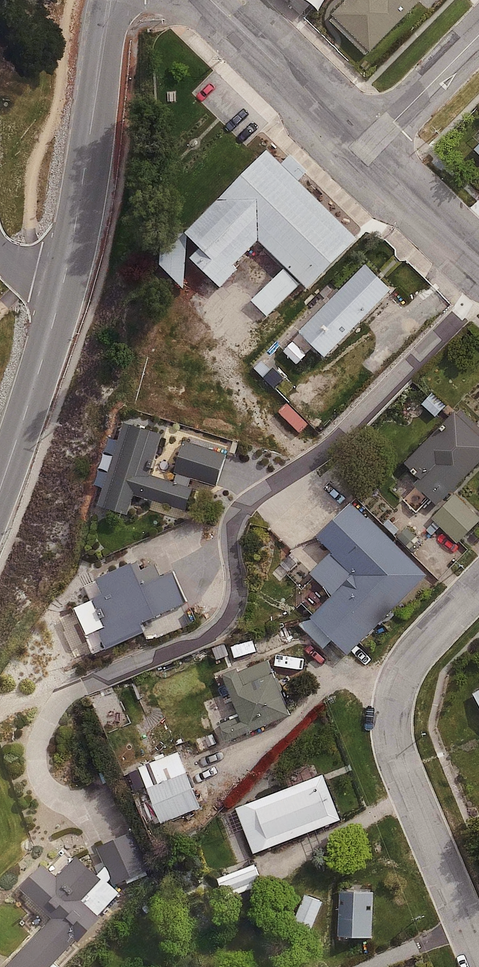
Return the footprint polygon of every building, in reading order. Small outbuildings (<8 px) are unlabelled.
[(333,17),(371,54),(424,0),(350,0),(333,17)] [(357,239),(267,150),(183,235),(200,252),(192,260),(221,288),(239,270),(235,266),(260,241),(309,288),(357,239)] [(392,291),(365,265),(297,334),(324,361),(392,291)] [(299,284),(283,268),(251,301),(267,317),(299,284)] [(406,466),(444,503),(478,468),(478,422),(464,407),(406,466)] [(164,434),(126,423),(100,510),(135,520),(141,498),(191,512),(201,479),(220,485),(229,456),(186,443),(176,478),(152,471),(164,434)] [(455,495),(432,519),(456,543),(478,520),(478,516),(455,495)] [(352,500),(315,539),(351,573),(310,616),(351,654),(429,572),(352,500)] [(87,598),(110,646),(187,611),(168,570),(145,581),(136,561),(95,580),(100,592),(87,598)] [(274,658),(224,678),(240,717),(226,723),(231,736),(296,710),(274,658)] [(178,752),(138,768),(160,823),(201,808),(178,752)] [(321,776),(236,810),(254,852),(338,818),(321,776)] [(18,891),(49,920),(5,966),(51,966),(119,894),(109,885),(143,872),(126,835),(96,847),(104,864),(97,875),(75,855),(55,875),(43,864),(18,891)] [(255,864),(216,879),(224,899),(261,884),(255,864)] [(376,893),(341,891),(339,937),(375,938),(376,893)] [(322,902),(304,895),(291,927),(309,934),(322,902)]
